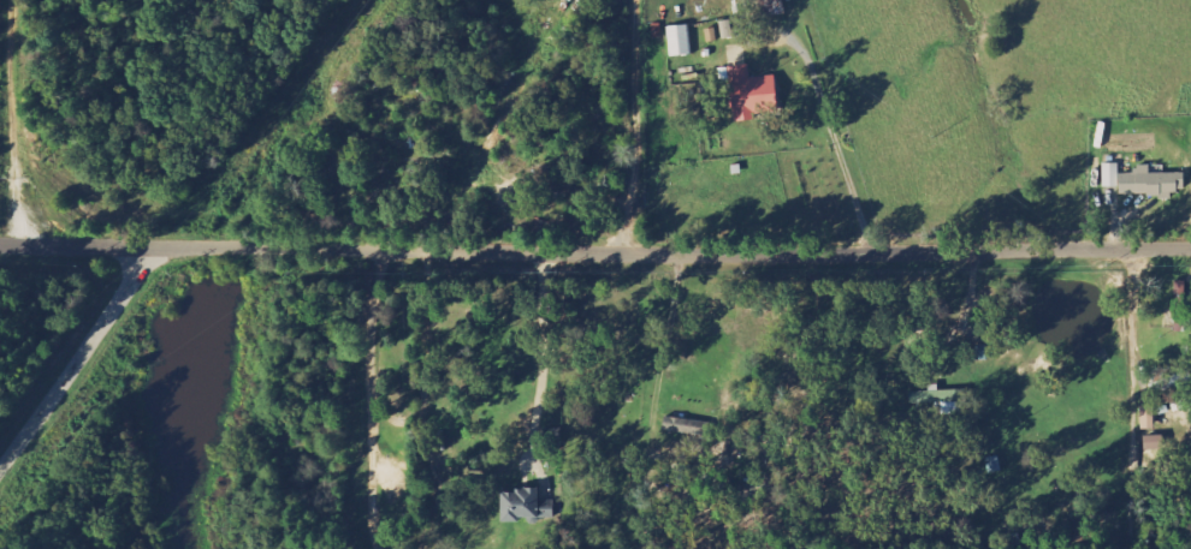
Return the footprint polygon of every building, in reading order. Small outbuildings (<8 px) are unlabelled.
[(723,40),(740,36),(736,18),(719,22),(723,40)] [(670,56),(691,56),(690,26),(669,27),(670,56)] [(719,68),(721,85),(730,84),(734,122),(757,120),(757,114),(778,112),(774,76),(750,79),(748,65),(719,68)] [(1185,174),(1150,173),(1150,166),(1136,166),(1136,175),(1119,175),(1119,164),(1103,164),(1103,188),(1119,188),(1119,195),(1185,195),(1185,174)] [(666,427),(705,437),(708,426),(669,416),(666,427)] [(674,481),(687,481),(686,466),(674,466),(674,481)] [(537,491),(499,493),(500,521),(539,519),(537,491)]
